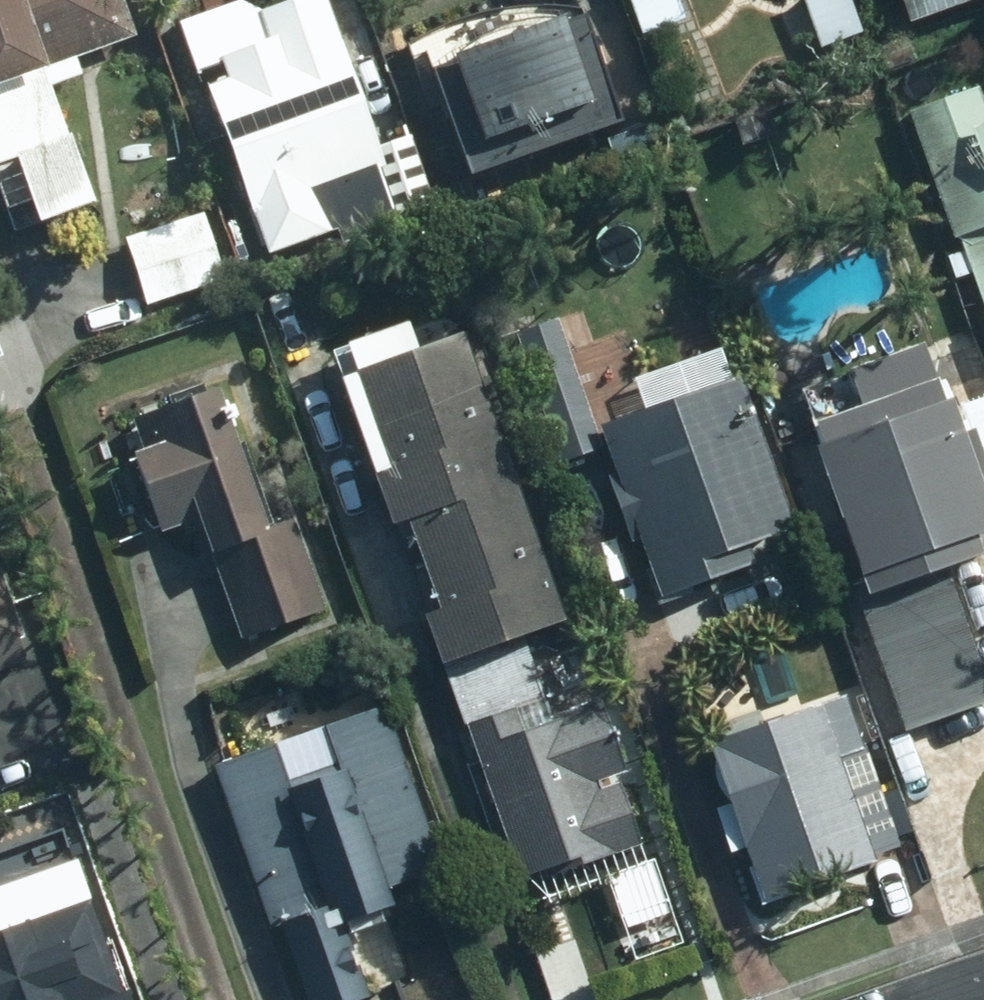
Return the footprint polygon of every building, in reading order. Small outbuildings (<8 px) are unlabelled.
[(107,0),(0,0),(0,169),(2,169),(24,230),(83,210),(41,92),(68,81),(63,63),(123,42),(107,0)] [(635,41),(676,26),(667,0),(621,0),(635,41)] [(859,0),(807,0),(825,46),(870,29),(859,0)] [(917,18),(968,0),(910,0),(917,18)] [(372,155),(316,1),(253,24),(262,51),(212,69),(218,85),(198,92),(257,258),(336,231),(321,191),(366,175),(383,223),(425,207),(401,143),(372,155)] [(575,27),(412,81),(448,187),(610,133),(575,27)] [(971,283),(983,278),(983,124),(978,127),(967,95),(903,118),(949,247),(956,244),(971,283)] [(124,245),(153,328),(225,303),(195,219),(124,245)] [(971,283),(983,317),(983,278),(971,283)] [(975,326),(983,350),(983,323),(975,326)] [(782,538),(729,391),(724,392),(717,371),(626,405),(633,424),(593,440),(552,324),(510,339),(555,464),(586,453),(619,546),(628,541),(651,605),(740,573),(734,557),(782,538)] [(380,537),(391,532),(500,497),(446,347),(406,361),(397,337),(333,360),(343,388),(329,392),(380,537)] [(916,356),(837,384),(851,424),(806,440),(814,462),(806,465),(898,736),(983,708),(941,581),(967,573),(960,553),(983,544),(983,537),(970,496),(982,492),(965,444),(949,450),(916,356)] [(254,537),(205,399),(126,427),(137,458),(125,462),(151,538),(175,530),(178,537),(188,535),(200,566),(209,563),(236,640),(315,614),(285,527),(254,537)] [(548,633),(500,497),(391,532),(425,628),(414,632),(431,678),(439,674),(451,707),(526,681),(513,646),(548,633)] [(21,665),(0,606),(0,672),(21,665)] [(542,728),(526,681),(451,707),(515,885),(568,866),(572,878),(606,865),(603,859),(632,849),(612,794),(591,801),(587,786),(616,775),(592,709),(542,728)] [(836,709),(703,757),(724,814),(710,819),(724,860),(734,857),(752,905),(889,856),(836,709)] [(210,773),(267,934),(275,931),(298,999),(361,999),(338,934),(439,899),(375,716),(210,773)] [(0,932),(0,999),(122,999),(88,901),(0,932)]
